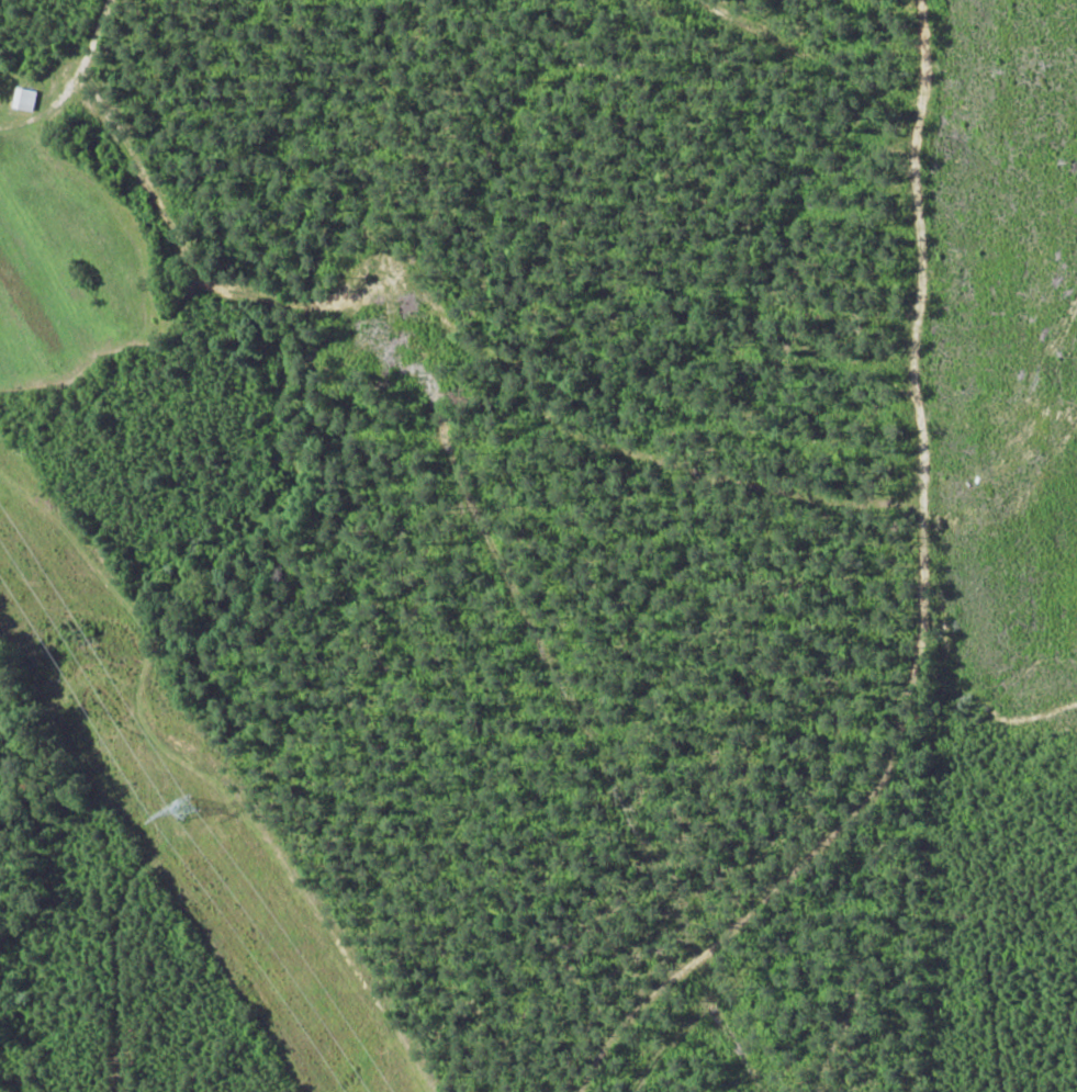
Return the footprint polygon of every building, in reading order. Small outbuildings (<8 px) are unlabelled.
[(11,106),(32,112),(37,91),(16,85),(11,106)]
